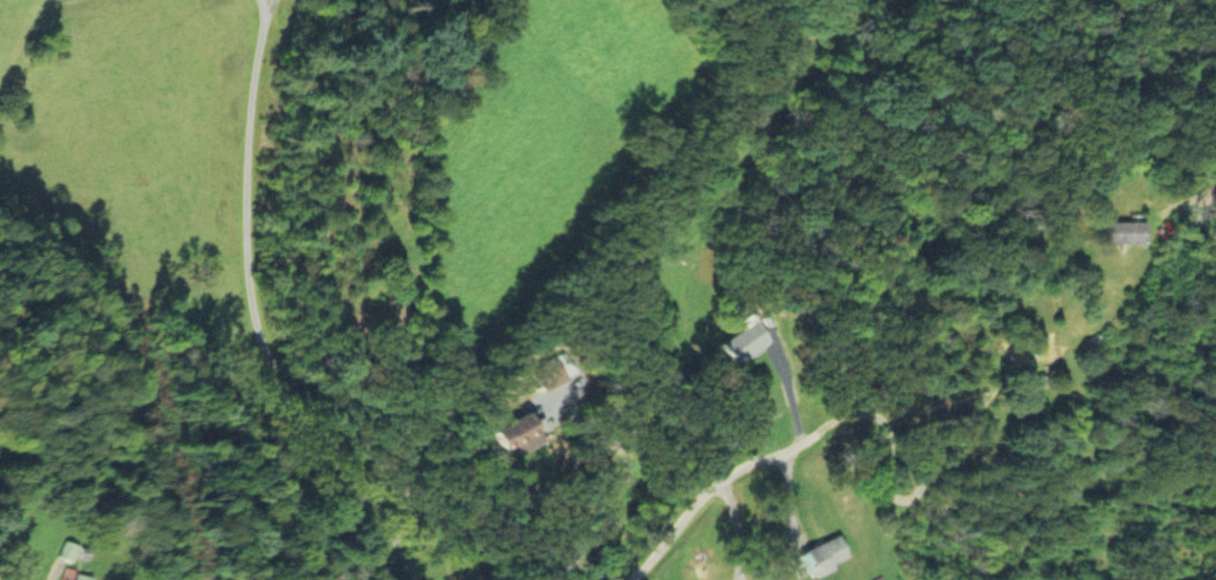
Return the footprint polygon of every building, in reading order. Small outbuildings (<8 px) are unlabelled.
[(1101,243),(1146,243),(1146,222),(1101,222),(1101,243)] [(720,342),(734,365),(771,342),(756,319),(720,342)] [(534,436),(526,414),(490,426),(497,448),(534,436)] [(791,555),(799,579),(851,561),(842,536),(791,555)] [(80,546),(66,539),(58,555),(72,562),(80,546)]
